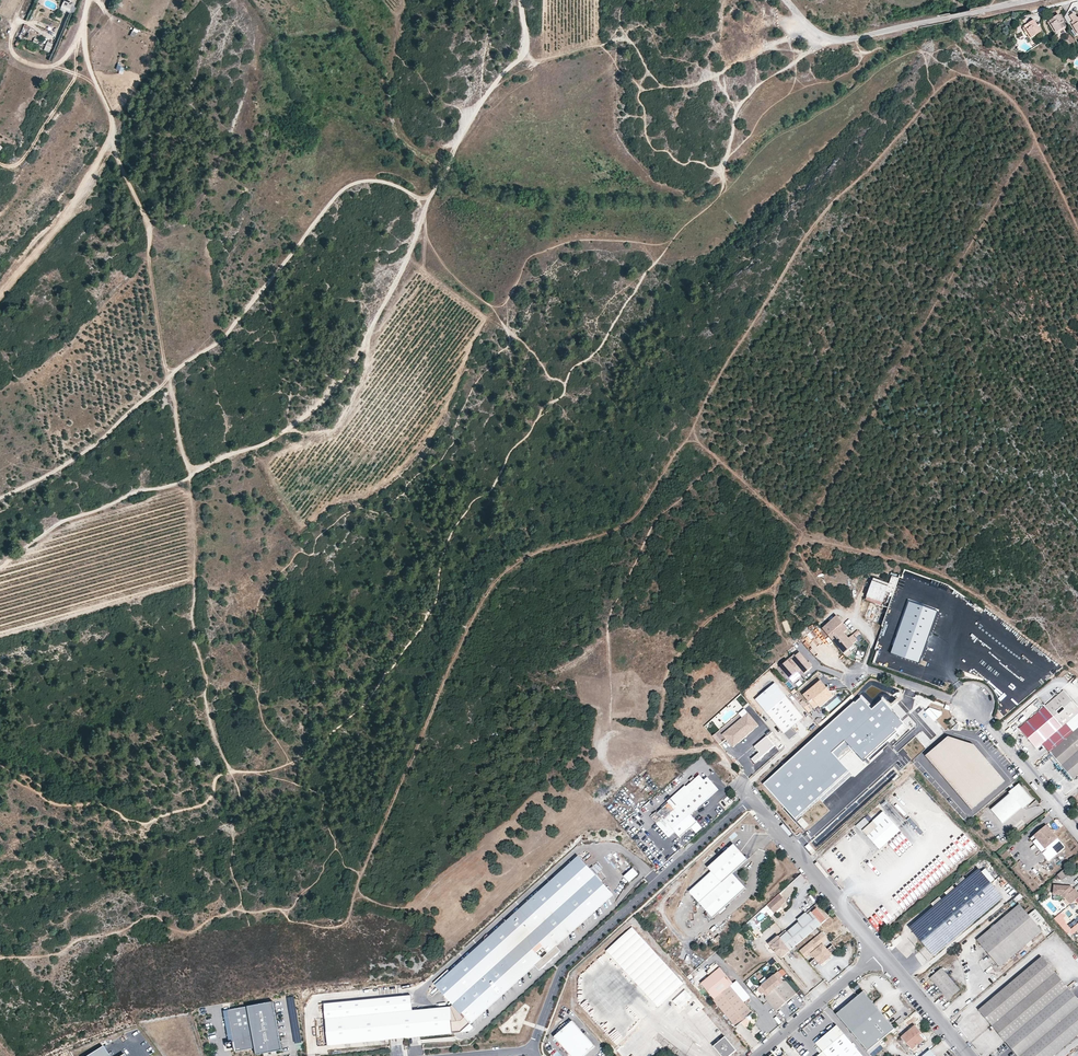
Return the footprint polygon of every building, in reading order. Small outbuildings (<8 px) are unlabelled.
[(62,4),(72,9),(76,0),(64,0),(62,4)] [(1068,23),(1064,17),(1062,18),(1060,15),(1049,22),(1055,33),(1069,25),(1068,23)] [(1035,21),(1025,27),(1033,38),(1042,32),(1035,21)] [(1025,27),(1025,28),(1032,39),(1033,38),(1025,27)] [(136,39),(139,30),(133,28),(130,37),(136,39)] [(50,53),(53,44),(47,42),(44,51),(50,53)] [(894,595),(899,580),(892,577),(889,585),(887,593),(894,595)] [(874,580),(873,583),(888,588),(889,585),(874,580)] [(888,588),(873,583),(867,598),(883,603),(886,596),(888,588)] [(882,607),(883,603),(867,598),(866,601),(882,607)] [(918,663),(937,613),(910,603),(891,653),(918,663)] [(822,629),(843,653),(848,649),(853,644),(842,633),(838,627),(841,624),(842,623),(837,615),(822,629)] [(846,629),(841,624),(838,627),(842,633),(846,629)] [(1003,630),(995,638),(998,641),(1006,633),(1003,630)] [(1013,659),(1022,651),(1007,634),(998,642),(1013,659)] [(801,675),(798,671),(794,667),(798,664),(801,668),(805,672),(813,665),(801,651),(800,652),(799,650),(792,656),(793,657),(792,658),(791,657),(779,667),(792,682),(801,675)] [(990,674),(994,667),(985,662),(981,669),(990,674)] [(802,694),(814,707),(819,703),(821,705),(833,695),(820,679),(802,694)] [(791,726),(803,716),(776,684),(756,700),(789,739),(797,732),(791,726)] [(988,699),(991,697),(985,688),(982,690),(988,699)] [(1068,700),(1070,698),(1062,688),(1018,726),(1027,736),(1068,700)] [(763,784),(795,819),(849,772),(832,751),(845,740),(863,760),(904,724),(882,700),(871,709),(859,697),(763,784)] [(1040,743),(1058,727),(1062,731),(1065,729),(1061,724),(1077,709),(1077,706),(1070,698),(1068,700),(1027,736),(1036,747),(1040,743)] [(1048,752),(1077,727),(1077,709),(1061,724),(1065,729),(1062,731),(1058,727),(1040,743),(1048,752)] [(729,732),(724,736),(733,747),(758,725),(749,715),(744,719),(742,716),(727,729),(729,732)] [(1048,752),(1071,779),(1077,773),(1077,727),(1048,752)] [(972,743),(948,736),(927,754),(973,807),(1004,780),(972,743)] [(777,747),(768,737),(755,748),(760,754),(753,760),(756,765),(777,747)] [(719,790),(708,777),(704,780),(700,775),(695,779),(693,776),(689,780),(691,782),(690,784),(690,783),(686,787),(685,786),(667,802),(668,803),(652,818),(669,838),(675,832),(680,838),(698,822),(691,815),(719,790)] [(1033,801),(1020,786),(1011,793),(1012,794),(993,810),(1004,823),(1023,807),(1024,808),(1033,801)] [(892,815),(887,808),(863,830),(879,848),(907,824),(902,819),(896,824),(890,817),(892,815)] [(919,834),(922,832),(910,817),(907,819),(919,834)] [(1058,839),(1047,825),(1030,839),(1042,852),(1058,839)] [(962,858),(975,845),(963,833),(950,845),(962,858)] [(1065,847),(1058,839),(1042,852),(1048,860),(1065,847)] [(748,860),(734,845),(708,868),(711,872),(689,892),(713,918),(746,888),(733,874),(748,860)] [(945,849),(921,871),(932,883),(948,869),(957,861),(945,849)] [(327,1046),(386,1040),(385,1029),(403,1027),(404,1038),(460,1031),(470,1022),(534,965),(539,970),(548,962),(547,960),(550,958),(551,959),(561,951),(556,945),(613,894),(579,856),(435,984),(450,1001),(448,1003),(450,1006),(417,1009),(325,1019),(327,1046)] [(629,882),(638,874),(633,868),(624,876),(629,882)] [(1071,873),(1066,868),(1057,875),(1062,881),(1071,873)] [(979,869),(910,927),(934,956),(1003,898),(990,883),(995,879),(986,869),(982,872),(979,869)] [(1005,880),(1001,875),(993,883),(997,887),(1005,880)] [(877,931),(929,890),(919,876),(866,917),(877,931)] [(1075,889),(1074,890),(1071,886),(1054,885),(1053,894),(1061,895),(1064,898),(1065,897),(1071,904),(1076,900),(1077,898),(1077,892),(1075,889)] [(781,906),(786,901),(780,894),(763,908),(767,912),(770,909),(774,914),(782,906),(781,906)] [(781,958),(829,917),(818,903),(806,913),(808,916),(800,923),(780,939),(778,936),(769,944),(781,958)] [(1040,929),(1018,904),(976,939),(999,965),(1040,929)] [(1062,918),(1066,915),(1062,910),(1054,918),(1069,936),(1077,930),(1073,926),(1070,928),(1062,918)] [(800,923),(808,916),(806,913),(798,920),(800,923)] [(757,928),(750,920),(745,924),(752,932),(757,928)] [(1038,924),(1045,935),(1051,932),(1044,921),(1038,924)] [(682,983),(631,926),(605,948),(657,1005),(682,983)] [(822,932),(800,950),(806,958),(810,954),(823,944),(828,939),(822,932)] [(823,944),(810,954),(813,957),(814,956),(815,958),(819,962),(821,965),(832,955),(830,953),(827,949),(823,944)] [(827,949),(830,953),(836,948),(832,945),(827,949)] [(810,962),(814,967),(819,962),(815,958),(810,962)] [(1068,990),(1039,958),(979,1011),(1005,1042),(1068,990)] [(700,985),(713,1000),(732,984),(714,964),(704,973),(708,977),(700,985)] [(943,970),(932,978),(950,1000),(961,991),(943,970)] [(776,1011),(796,993),(788,982),(787,981),(784,981),(781,978),(783,976),(778,971),(768,980),(757,989),(762,994),(764,992),(767,996),(766,997),(766,998),(766,999),(776,1011)] [(730,986),(733,991),(743,1002),(749,997),(736,981),(730,986)] [(1074,984),(1070,988),(1073,992),(1077,989),(1074,984)] [(729,986),(712,1001),(735,1028),(752,1013),(743,1002),(733,991),(730,986),(729,986)] [(1068,990),(1005,1042),(1017,1055),(1053,1055),(1077,1035),(1077,1001),(1068,990)] [(323,1001),(325,1019),(417,1009),(415,991),(323,1001)] [(892,1028),(862,994),(839,1014),(869,1048),(892,1028)] [(686,996),(673,1008),(678,1012),(684,1006),(686,1009),(691,1005),(698,1013),(704,1007),(693,995),(689,998),(686,996)] [(280,1049),(271,1002),(225,1010),(231,1041),(224,1042),(225,1048),(232,1047),(233,1051),(253,1047),(254,1054),(280,1049)] [(897,1024),(904,1020),(901,1016),(895,1021),(897,1024)] [(595,1046),(572,1021),(554,1037),(571,1055),(584,1055),(595,1046)] [(470,1022),(460,1031),(469,1030),(473,1026),(470,1022)] [(923,1034),(916,1025),(899,1041),(908,1051),(910,1053),(925,1040),(922,1035),(923,1034)] [(825,1054),(827,1055),(862,1055),(837,1026),(816,1043),(825,1054)] [(386,1040),(404,1038),(403,1027),(385,1029),(386,1040)] [(724,1035),(712,1045),(722,1055),(727,1055),(736,1049),(724,1035)] [(104,1046),(88,1055),(110,1055),(104,1046)]
